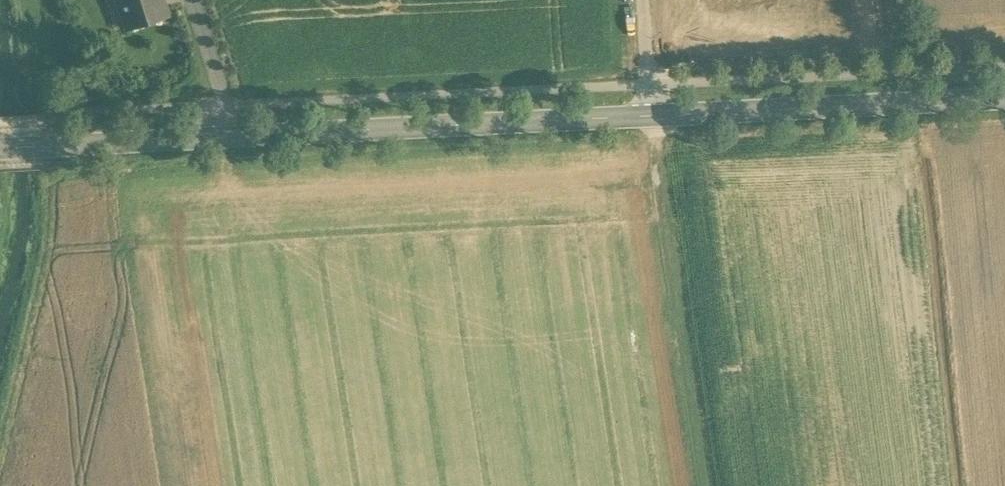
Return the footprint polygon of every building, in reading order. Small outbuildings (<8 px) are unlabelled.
[(134,38),(177,25),(169,0),(122,0),(134,38)]
